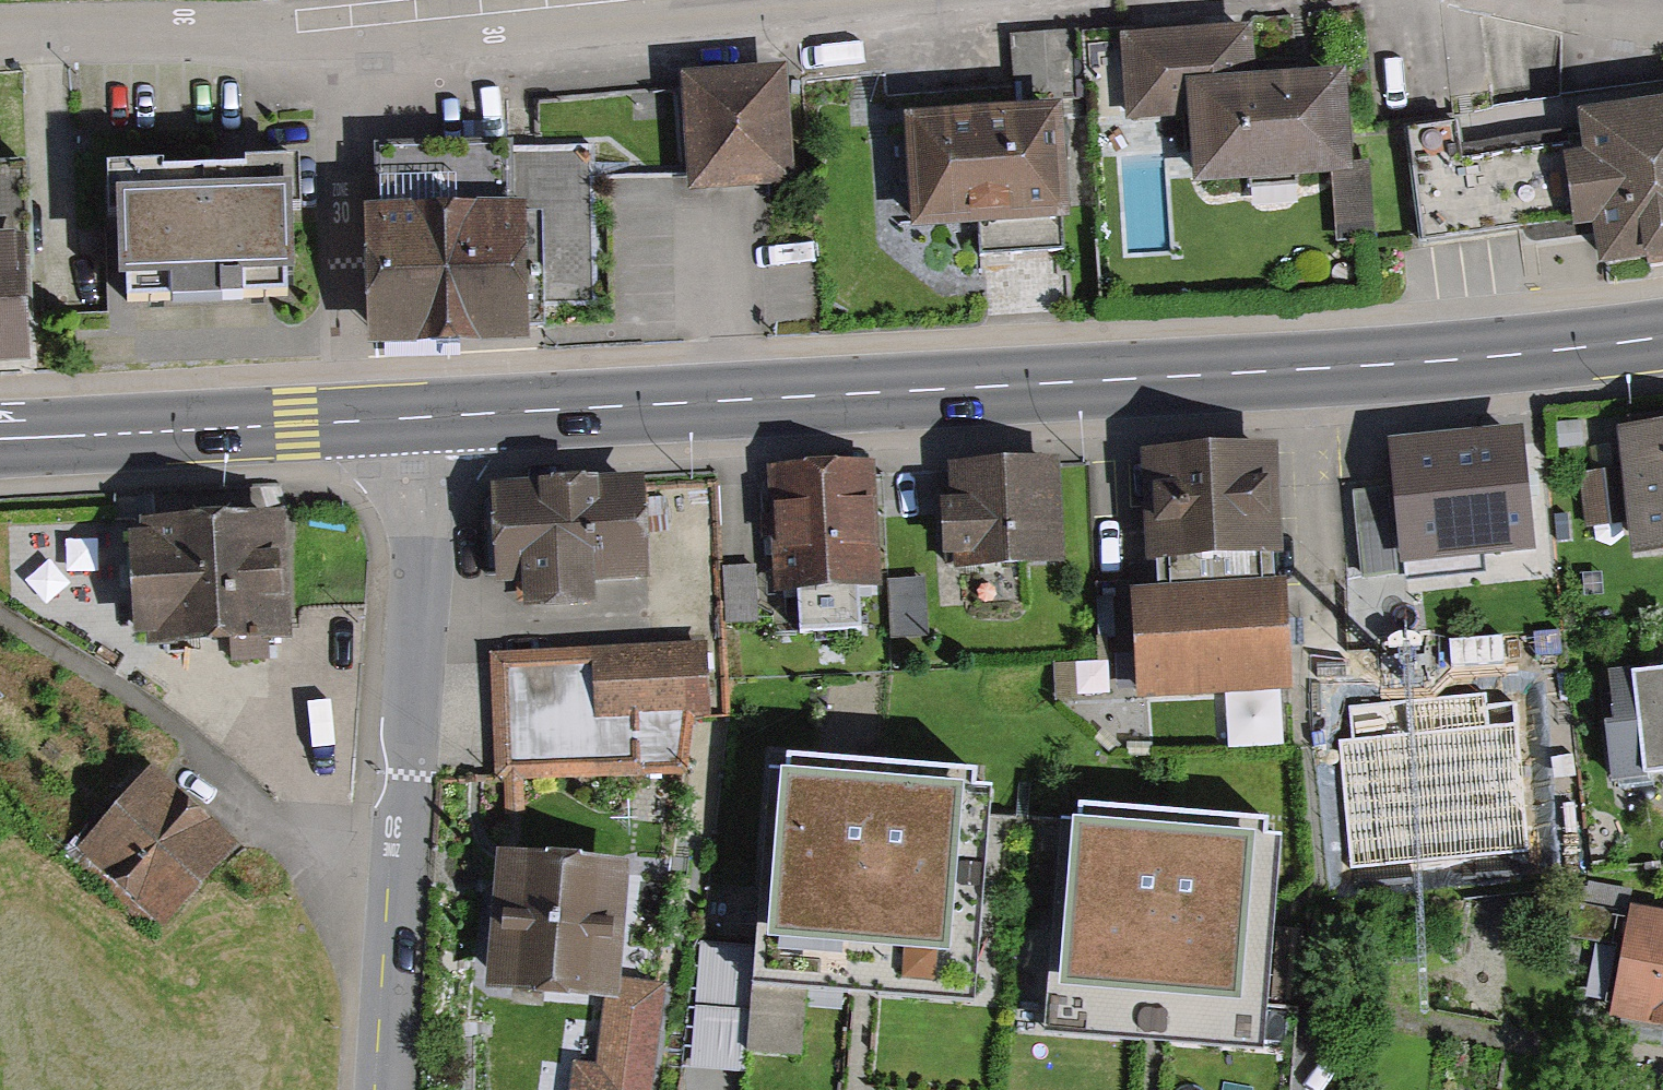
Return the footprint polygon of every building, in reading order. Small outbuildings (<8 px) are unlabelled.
[(1266,41),(1130,53),(1137,132),(1206,126),(1211,189),(1369,176),(1362,86),(1271,94),(1266,41)] [(793,85),(691,92),(699,193),(800,186),(793,85)] [(1596,125),(1600,152),(1423,173),(1433,256),(1625,232),(1630,272),(1662,268),(1662,117),(1596,125)] [(1069,119),(918,128),(924,233),(1075,224),(1069,119)] [(589,154),(386,158),(390,344),(544,341),(543,301),(592,300),(589,154)] [(302,164),(107,172),(109,233),(116,233),(119,299),(296,291),(293,229),(305,229),(302,164)] [(0,186),(0,370),(34,368),(23,185),(0,186)] [(1633,436),(1646,558),(1662,557),(1662,433),(1633,436)] [(1534,453),(1407,466),(1420,583),(1546,569),(1534,453)] [(1268,455),(1162,461),(1170,604),(1141,606),(1146,705),(1280,698),(1268,455)] [(1082,477),(968,481),(972,578),(1086,573),(1082,477)] [(883,484),(777,489),(782,599),(888,594),(883,484)] [(657,503),(498,510),(502,596),(661,589),(657,503)] [(270,529),(149,537),(156,649),(277,641),(270,529)] [(716,656),(500,670),(508,800),(652,791),(648,723),(720,718),(716,656)] [(1619,697),(1634,799),(1662,794),(1662,690),(1619,697)] [(994,805),(795,787),(778,971),(977,989),(994,805)] [(240,864),(167,789),(100,853),(173,929),(240,864)] [(1274,856),(1075,838),(1058,1021),(1257,1039),(1274,856)] [(644,879),(515,868),(504,996),(633,1007),(644,879)] [(1645,924),(1624,1029),(1662,1037),(1662,928),(1645,924)]
